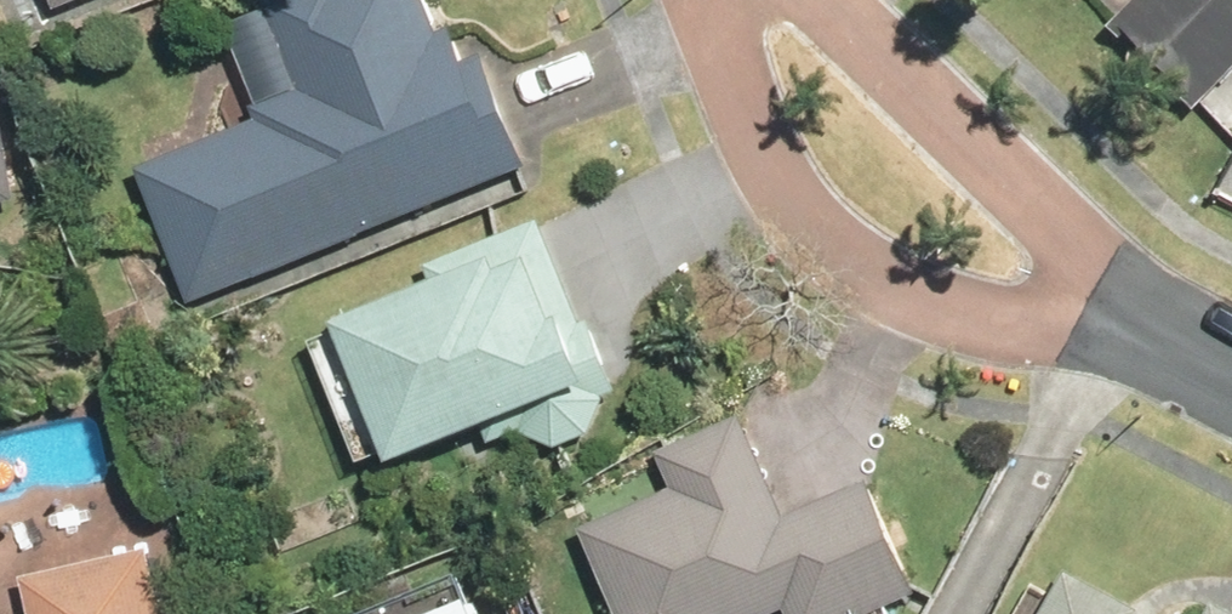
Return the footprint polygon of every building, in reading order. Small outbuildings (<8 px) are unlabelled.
[(179,295),(513,167),(470,55),(453,62),(429,0),(289,0),(218,27),(256,127),(133,174),(179,295)] [(1104,20),(1197,108),(1231,71),(1231,0),(1123,0),(1104,20)] [(22,189),(0,83),(0,194),(22,189)] [(432,290),(316,326),(370,467),(472,427),(482,445),(518,439),(522,442),(525,444),(529,446),(534,448),(538,449),(543,449),(547,449),(552,449),(556,448),(561,447),(565,445),(569,443),(573,441),(577,438),(580,435),(583,431),(585,427),(587,423),(589,419),(590,414),(591,410),(591,405),(591,401),(590,396),(589,392),(588,387),(586,383),(583,379),(580,376),(577,372),(574,369),(570,367),(566,365),(562,363),(557,362),(517,230),(422,259),(432,290)] [(644,452),(661,496),(565,533),(596,613),(780,613),(784,612),(784,613),(885,613),(911,604),(867,491),(774,527),(732,418),(644,452)] [(14,576),(20,613),(154,613),(145,554),(14,576)] [(1053,572),(1030,613),(1130,613),(1053,572)] [(465,578),(366,613),(478,613),(465,578)] [(1207,598),(1199,613),(1231,613),(1231,612),(1207,598)]
